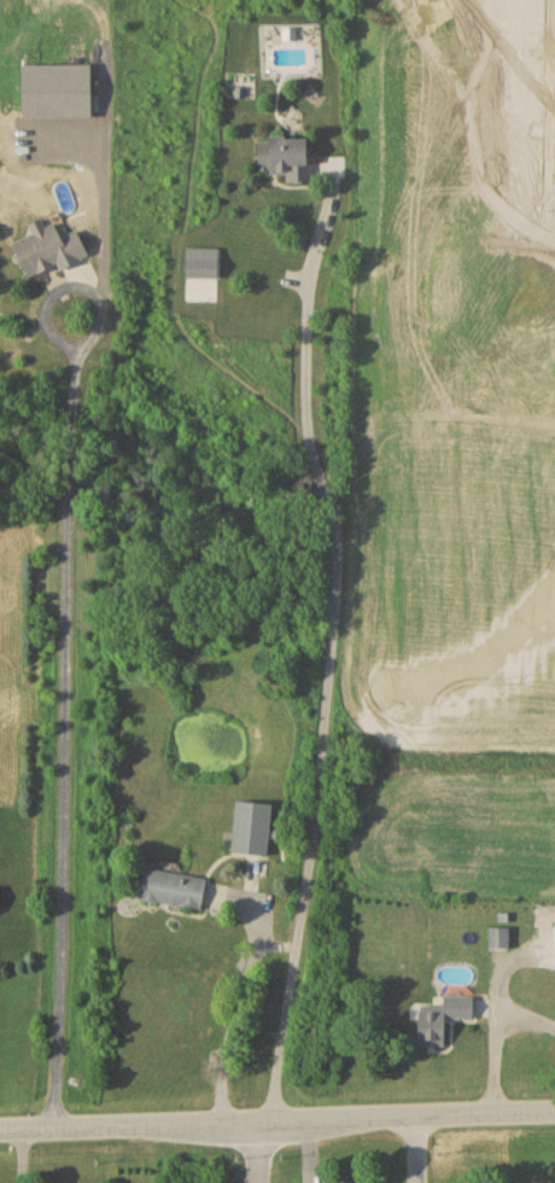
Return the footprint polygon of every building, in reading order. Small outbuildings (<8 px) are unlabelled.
[(314,136),(261,136),(261,172),(288,172),(288,182),(314,182),(314,136)] [(14,242),(30,279),(92,254),(81,228),(65,235),(59,220),(48,224),(46,217),(30,224),(34,234),(14,242)] [(233,851),(270,854),(275,802),(238,799),(233,851)] [(203,908),(209,877),(147,866),(141,897),(203,908)] [(443,1004),(421,1003),(420,1043),(449,1044),(449,1017),(475,1018),(476,994),(443,994),(443,1004)]
